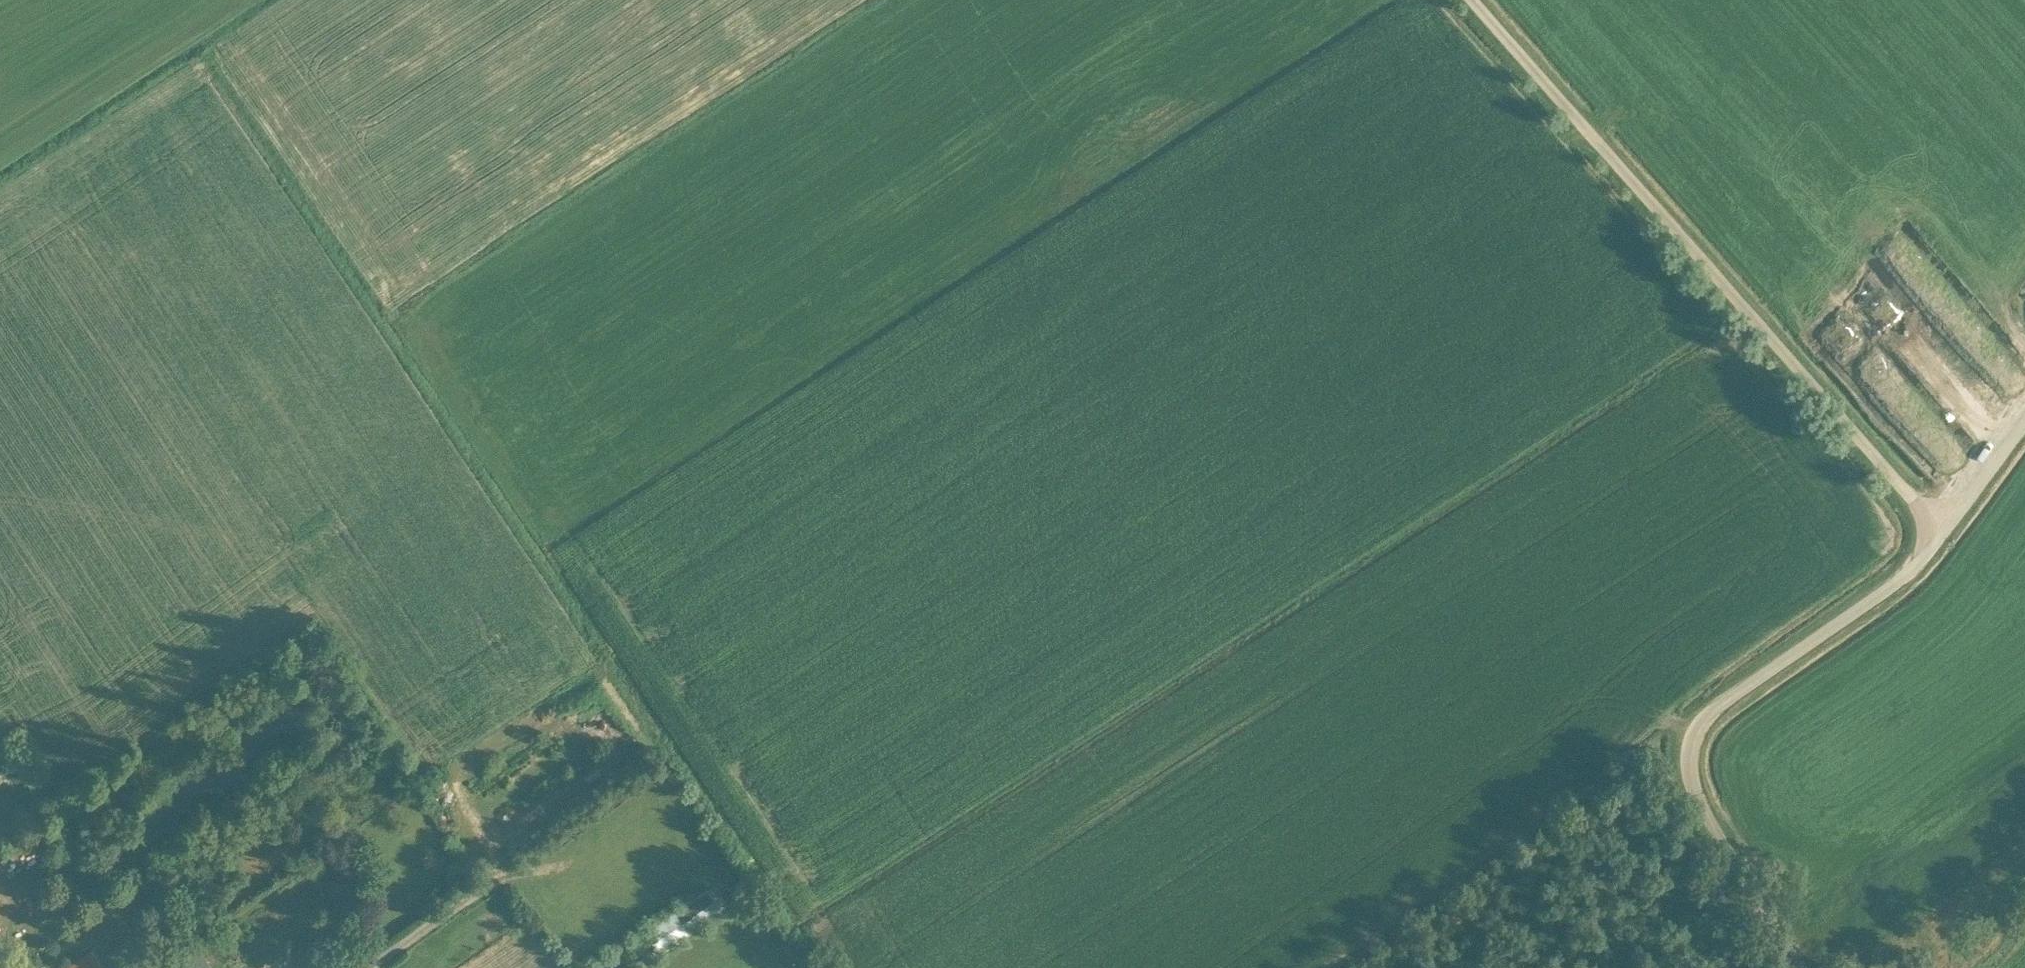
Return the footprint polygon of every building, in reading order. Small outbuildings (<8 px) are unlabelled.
[(634,967),(639,967),(725,908),(710,887),(621,950),(634,967)] [(85,949),(59,967),(99,967),(85,949)] [(283,967),(306,967),(299,957),(283,967)]
